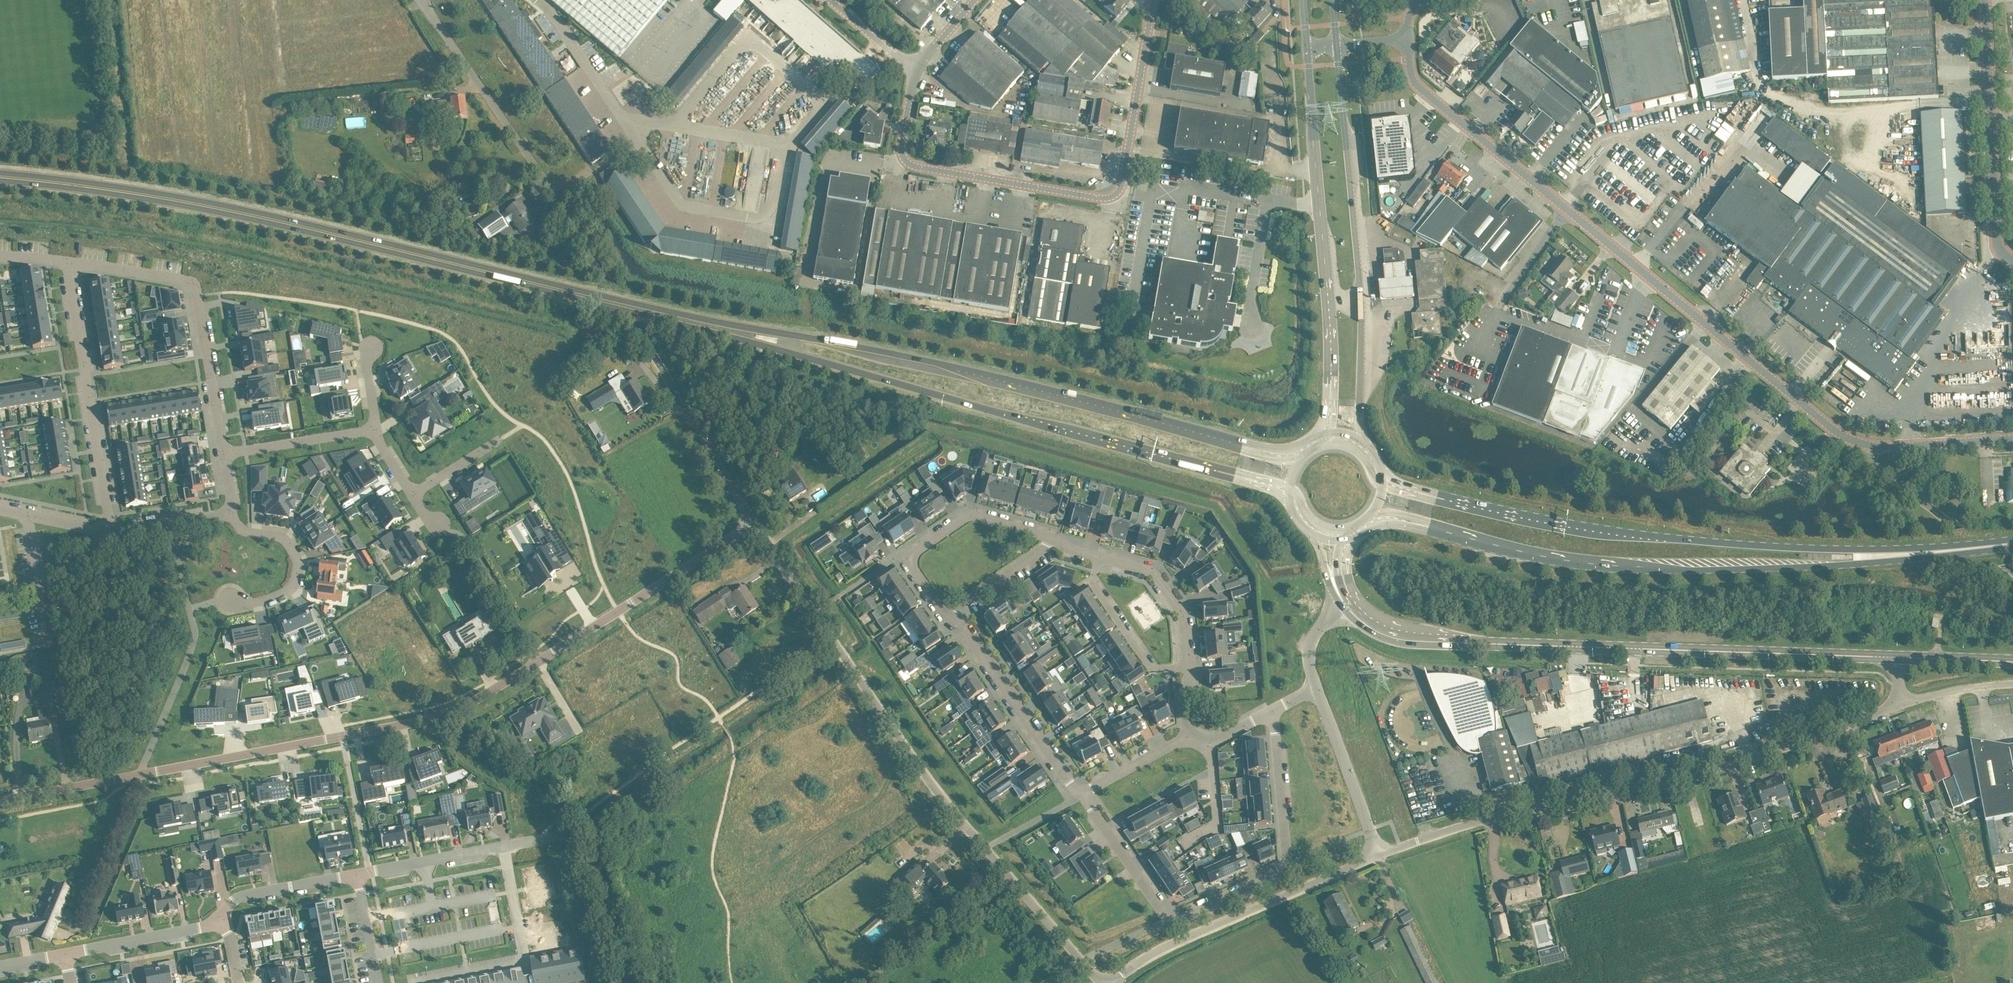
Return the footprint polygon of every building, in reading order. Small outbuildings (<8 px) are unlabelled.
[(481,1),(592,165),(612,150),(539,40),(542,38),(533,25),(528,18),(530,17),(526,10),(520,14),(511,0),(482,0),(481,1)] [(618,58),(667,0),(549,0),(618,58)] [(713,12),(724,21),(726,23),(731,17),(745,0),(724,0),(713,12)] [(921,31),(947,0),(885,0),(921,31)] [(998,39),(1039,74),(1040,72),(1048,63),(1051,66),(1044,75),(1084,82),(1100,85),(1102,85),(1113,87),(1114,87),(1117,87),(1118,76),(1116,76),(1117,72),(1108,65),(1123,47),(1128,41),(1108,23),(1103,29),(1091,19),(1068,0),(1030,0),(1027,4),(1007,28),(998,39)] [(1104,7),(1117,18),(1131,1),(1129,0),(1110,0),(1104,7)] [(1190,7),(1206,21),(1207,21),(1211,16),(1225,28),(1231,21),(1239,28),(1246,20),(1257,29),(1271,14),(1260,4),(1253,13),(1245,6),(1246,4),(1242,0),(1182,0),(1190,7)] [(1651,0),(1612,0),(1614,10),(1602,13),(1600,3),(1592,5),(1616,111),(1630,108),(1689,94),(1667,0),(1657,0),(1651,1),(1651,0)] [(1707,81),(1752,72),(1745,42),(1736,0),(1688,0),(1707,81)] [(1804,11),(1769,13),(1773,81),(1828,78),(1829,103),(1939,98),(1934,0),(1803,0),(1804,11)] [(1441,50),(1431,62),(1450,79),(1451,78),(1480,42),(1474,37),(1473,38),(1462,28),(1460,27),(1458,25),(1459,25),(1453,20),(1448,26),(1448,27),(1447,27),(1438,38),(1441,41),(1439,43),(1445,48),(1443,49),(1442,51),(1441,50)] [(1510,125),(1520,134),(1525,128),(1528,131),(1524,136),(1536,147),(1555,124),(1548,118),(1550,116),(1565,128),(1582,107),(1590,114),(1602,99),(1596,75),(1532,21),(1483,81),(1493,89),(1502,77),(1515,87),(1505,99),(1517,108),(1516,109),(1517,109),(1519,106),(1523,109),(1515,118),(1516,119),(1510,125)] [(1586,22),(1576,23),(1579,47),(1589,45),(1586,22)] [(1259,31),(1245,46),(1250,51),(1265,36),(1259,31)] [(978,33),(952,63),(939,79),(946,85),(970,105),(991,110),(1024,72),(992,45),(978,33)] [(1226,66),(1186,60),(1188,47),(1169,44),(1165,69),(1173,70),(1170,89),(1221,97),(1226,66)] [(1037,94),(1033,119),(1036,119),(1076,126),(1080,103),(1080,101),(1081,101),(1083,89),(1084,83),(1084,82),(1044,75),(1040,75),(1040,76),(1037,94)] [(465,98),(451,100),(452,101),(431,104),(433,121),(458,118),(458,119),(467,118),(465,98)] [(1110,106),(1101,104),(1092,102),(1087,126),(1092,127),(1091,134),(1104,136),(1105,129),(1106,129),(1110,106)] [(862,116),(865,118),(860,124),(866,129),(863,145),(880,148),(884,124),(879,123),(879,121),(876,119),(878,115),(869,107),(862,116)] [(919,114),(923,118),(927,118),(932,117),(933,111),(929,108),(925,107),(920,109),(919,114)] [(1591,116),(1595,120),(1603,112),(1600,108),(1591,116)] [(1252,123),(1180,111),(1174,151),(1246,163),(1249,163),(1249,164),(1259,165),(1262,165),(1263,163),(1265,153),(1264,153),(1264,151),(1266,151),(1266,148),(1267,148),(1268,143),(1267,143),(1268,140),(1266,140),(1267,138),(1269,128),(1268,128),(1269,125),(1266,125),(1266,124),(1255,123),(1252,123)] [(965,145),(964,149),(1014,157),(1015,147),(1020,121),(1013,120),(971,113),(970,119),(969,119),(968,126),(966,139),(965,145)] [(1967,213),(1962,113),(1921,115),(1926,215),(1967,213)] [(1606,116),(1595,120),(1596,126),(1608,122),(1606,116)] [(1818,177),(1831,161),(1775,119),(1762,136),(1818,177)] [(1379,123),(1372,124),(1373,134),(1372,134),(1373,136),(1374,142),(1374,144),(1378,183),(1411,180),(1416,173),(1412,137),(1412,134),(1413,134),(1412,129),(1411,120),(1401,121),(1391,122),(1390,122),(1383,123),(1381,123),(1379,123)] [(925,143),(927,146),(942,149),(943,140),(949,141),(950,136),(952,124),(937,122),(936,130),(927,128),(925,143)] [(962,125),(960,138),(966,139),(968,126),(962,125)] [(1099,167),(1103,143),(1026,130),(1021,162),(1058,168),(1060,160),(1099,167)] [(449,131),(438,132),(438,133),(432,134),(433,145),(451,143),(449,131)] [(421,134),(405,135),(406,145),(422,143),(421,134)] [(939,159),(950,161),(951,156),(956,157),(957,152),(947,150),(947,153),(950,153),(950,155),(940,154),(939,159)] [(1458,169),(1449,162),(1435,181),(1441,185),(1437,190),(1440,192),(1448,182),(1455,172),(1458,169)] [(618,163),(600,176),(607,187),(645,243),(656,243),(660,254),(713,263),(717,238),(665,230),(627,173),(626,174),(618,163)] [(1757,289),(1765,279),(1797,302),(1789,313),(1889,387),(1894,381),(1899,385),(1899,386),(1916,363),(1911,359),(1944,315),(1932,306),(1953,278),(1955,279),(1967,262),(1835,164),(1823,180),(1825,182),(1803,210),(1747,168),(1706,222),(1761,263),(1747,282),(1757,289)] [(1458,169),(1455,172),(1448,182),(1440,192),(1444,195),(1449,189),(1447,189),(1451,184),(1457,189),(1461,183),(1467,175),(1458,169)] [(839,182),(830,180),(813,279),(853,286),(871,181),(840,176),(839,182)] [(318,180),(315,191),(330,194),(332,183),(318,180)] [(1407,203),(1414,208),(1431,185),(1425,180),(1407,203)] [(1416,225),(1411,232),(1417,235),(1441,246),(1454,231),(1474,248),(1465,260),(1482,268),(1489,260),(1501,270),(1508,262),(1534,230),(1541,223),(1520,206),(1514,200),(1501,216),(1498,213),(1480,199),(1474,207),(1467,215),(1440,192),(1416,225)] [(755,202),(745,200),(743,209),(753,210),(755,202)] [(478,225),(488,239),(507,226),(506,225),(513,220),(521,232),(534,223),(520,202),(507,212),(507,213),(500,218),(497,212),(478,225)] [(904,300),(905,295),(1008,313),(1022,236),(875,211),(860,300),(918,309),(919,306),(873,298),(874,293),(883,295),(884,292),(891,293),(890,297),(899,298),(899,294),(901,294),(900,299),(904,300)] [(1201,211),(1200,221),(1215,223),(1216,213),(1201,211)] [(1703,225),(1692,216),(1688,220),(1699,230),(1703,225)] [(1401,218),(1398,225),(1405,228),(1408,222),(1401,218)] [(1078,256),(1083,228),(1044,221),(1034,280),(1028,316),(1100,329),(1109,279),(1110,269),(1084,265),(1084,263),(1081,258),(1079,258),(1079,257),(1078,256)] [(1460,255),(1465,247),(1450,239),(1446,246),(1460,255)] [(1212,269),(1162,261),(1155,303),(1151,323),(1149,339),(1200,348),(1200,346),(1202,346),(1204,346),(1206,346),(1207,346),(1209,345),(1210,345),(1212,344),(1214,343),(1215,342),(1217,341),(1218,339),(1219,338),(1220,337),(1221,335),(1222,333),(1223,331),(1223,330),(1232,331),(1236,308),(1227,307),(1228,301),(1230,302),(1234,279),(1232,278),(1233,273),(1234,273),(1238,250),(1236,250),(1237,244),(1239,245),(1239,244),(1216,240),(1212,269)] [(1404,253),(1397,249),(1383,251),(1385,267),(1405,265),(1404,253)] [(1412,315),(1414,331),(1422,331),(1423,339),(1433,338),(1442,337),(1440,312),(1449,311),(1444,260),(1446,260),(1445,249),(1420,252),(1421,262),(1416,263),(1421,314),(1412,315)] [(1561,257),(1555,265),(1541,282),(1552,291),(1551,292),(1561,299),(1555,306),(1566,314),(1572,306),(1579,298),(1568,290),(1566,288),(1574,278),(1568,273),(1573,267),(1561,257)] [(23,284),(42,280),(40,269),(21,272),(23,284)] [(1405,269),(1384,271),(1385,285),(1379,285),(1381,305),(1414,302),(1413,283),(1406,283),(1405,269)] [(44,290),(42,280),(23,284),(24,294),(44,291),(44,290)] [(92,294),(111,291),(109,280),(90,283),(92,294)] [(153,289),(151,298),(162,300),(165,313),(180,311),(179,300),(180,300),(179,294),(172,292),(172,294),(164,292),(163,291),(153,289)] [(46,302),(44,291),(24,294),(26,305),(46,302)] [(113,302),(111,291),(92,294),(94,305),(113,302)] [(26,305),(28,316),(47,312),(46,302),(26,305)] [(113,302),(94,305),(95,316),(115,312),(113,302)] [(265,313),(264,307),(247,303),(247,304),(248,304),(247,310),(235,307),(239,332),(261,329),(260,323),(261,322),(260,320),(259,320),(258,313),(264,312),(264,313),(265,313)] [(162,310),(146,313),(148,323),(150,323),(152,323),(158,322),(163,321),(163,320),(163,319),(162,310)] [(1576,330),(1580,320),(1557,311),(1553,321),(1576,330)] [(47,312),(28,316),(30,326),(49,323),(48,317),(47,312)] [(95,316),(97,326),(117,323),(115,312),(95,316)] [(158,322),(152,323),(153,330),(163,329),(165,341),(185,337),(184,333),(185,333),(184,325),(183,326),(182,324),(169,326),(168,320),(163,320),(163,321),(158,322)] [(49,323),(30,326),(31,337),(51,334),(49,323)] [(117,323),(97,326),(99,337),(118,334),(117,323)] [(313,325),(310,337),(313,338),(318,339),(319,337),(328,339),(329,344),(328,344),(330,356),(344,354),(342,342),(340,342),(341,340),(342,340),(342,339),(338,338),(339,333),(341,333),(341,332),(339,331),(340,330),(329,327),(328,329),(313,325)] [(1596,441),(1633,396),(1642,373),(1523,327),(1493,405),(1543,424),(1544,421),(1596,441)] [(253,344),(241,346),(243,359),(267,355),(266,351),(265,343),(275,341),(273,333),(252,337),(252,340),(253,344)] [(51,334),(31,337),(33,349),(53,345),(51,334)] [(100,348),(120,344),(118,334),(99,337),(101,347),(100,347),(100,348)] [(167,352),(157,354),(158,362),(174,359),(173,354),(187,351),(187,349),(188,349),(187,342),(185,342),(185,337),(165,341),(167,352)] [(120,344),(100,348),(102,358),(122,355),(120,344)] [(442,344),(430,351),(433,358),(446,350),(442,344)] [(1711,382),(1720,370),(1693,347),(1643,407),(1671,430),(1681,419),(1688,425),(1698,413),(1700,414),(1720,389),(1711,382)] [(305,351),(293,353),(294,361),(296,371),(301,370),(300,366),(307,365),(305,351)] [(124,366),(122,355),(102,358),(102,359),(104,369),(124,366)] [(267,355),(243,359),(245,371),(257,369),(258,376),(269,375),(280,373),(278,365),(269,367),(267,355)] [(397,374),(388,379),(392,386),(391,387),(395,394),(397,393),(401,400),(408,396),(411,400),(420,395),(421,394),(417,388),(415,390),(411,384),(412,384),(410,381),(408,380),(409,379),(407,376),(407,377),(406,375),(414,370),(407,359),(393,367),(397,374)] [(320,372),(317,373),(319,387),(321,395),(322,394),(330,393),(329,387),(341,385),(348,384),(346,371),(345,371),(344,369),(346,369),(346,368),(338,369),(338,370),(329,371),(329,367),(321,368),(321,372),(320,372)] [(251,391),(248,391),(250,402),(271,399),(269,389),(275,388),(274,378),(270,379),(269,375),(258,376),(253,377),(254,385),(250,385),(251,391)] [(643,392),(636,381),(620,391),(633,412),(648,404),(641,393),(643,392)] [(49,383),(48,383),(51,403),(63,401),(60,382),(49,383)] [(51,403),(48,383),(37,385),(41,405),(51,403)] [(420,425),(416,427),(421,435),(428,431),(433,438),(444,431),(442,428),(443,427),(441,425),(440,425),(438,422),(445,418),(438,407),(437,407),(436,405),(435,403),(447,396),(442,388),(440,389),(439,387),(441,386),(439,383),(421,394),(420,395),(424,400),(428,407),(417,414),(421,419),(418,421),(420,425)] [(30,406),(41,405),(37,385),(27,387),(30,406)] [(586,399),(594,412),(617,398),(609,385),(586,399)] [(27,387),(16,389),(19,408),(30,406),(27,387)] [(16,389),(6,391),(9,410),(19,408),(16,389)] [(6,391),(0,391),(0,411),(9,410),(6,391)] [(330,393),(322,394),(324,404),(328,403),(331,419),(354,416),(351,399),(344,400),(343,391),(330,393)] [(198,392),(188,394),(191,414),(202,412),(198,392)] [(188,394),(177,395),(181,416),(191,414),(188,394)] [(181,416),(177,395),(167,397),(171,417),(181,416)] [(167,397),(157,399),(161,419),(171,417),(167,397)] [(147,400),(151,421),(161,419),(157,399),(147,400)] [(141,423),(151,421),(147,400),(137,402),(141,423)] [(137,402),(127,404),(130,424),(141,423),(137,402)] [(265,414),(252,416),(255,431),(281,427),(279,413),(287,411),(286,403),(264,406),(265,414)] [(130,424),(127,404),(117,405),(120,426),(130,424)] [(110,428),(120,426),(117,405),(106,407),(110,428)] [(55,423),(49,424),(43,425),(44,435),(65,432),(63,422),(61,422),(55,423)] [(46,445),(66,441),(65,432),(44,435),(46,445)] [(197,436),(176,440),(178,450),(186,449),(189,468),(189,469),(206,466),(203,448),(202,449),(202,450),(199,451),(199,449),(197,436)] [(68,451),(66,441),(46,445),(47,454),(68,451)] [(168,441),(159,442),(160,446),(161,452),(161,453),(169,452),(168,441)] [(607,445),(601,449),(603,454),(610,450),(607,445)] [(119,459),(139,456),(137,446),(117,449),(117,451),(119,459)] [(1760,459),(1757,456),(1756,457),(1744,448),(1723,474),(1749,496),(1771,469),(1759,460),(1760,459)] [(69,460),(68,451),(47,454),(49,463),(69,460)] [(350,474),(360,491),(378,480),(363,455),(352,461),(346,452),(331,454),(338,465),(347,460),(354,471),(350,474)] [(979,452),(974,468),(983,471),(988,454),(979,452)] [(120,469),(141,465),(139,456),(119,459),(120,469)] [(318,457),(310,459),(316,467),(322,463),(318,457)] [(71,470),(69,460),(49,463),(51,473),(71,470)] [(9,470),(8,461),(0,462),(0,472),(9,470)] [(142,475),(141,465),(120,469),(122,478),(142,475)] [(193,488),(183,489),(185,501),(199,499),(198,491),(203,490),(202,484),(209,483),(206,466),(189,469),(189,468),(186,469),(187,478),(191,478),(193,488)] [(266,469),(253,469),(253,491),(266,491),(266,469)] [(782,490),(789,502),(806,491),(792,469),(788,472),(779,477),(783,484),(784,483),(786,486),(782,490)] [(9,470),(0,472),(0,482),(11,480),(9,470)] [(975,475),(961,471),(943,484),(956,502),(964,496),(962,492),(964,490),(971,492),(975,475)] [(486,472),(462,486),(469,497),(459,503),(466,514),(481,505),(476,497),(495,486),(486,472)] [(123,488),(144,484),(142,475),(122,478),(123,488)] [(978,497),(990,500),(994,483),(995,483),(997,476),(992,475),(990,482),(983,480),(978,497)] [(1008,480),(997,476),(995,483),(994,483),(990,500),(1001,504),(1006,486),(1008,480)] [(930,489),(921,495),(935,516),(945,509),(937,496),(942,492),(932,477),(925,482),(930,489)] [(1019,483),(1008,480),(1006,486),(1001,504),(1013,507),(1019,483)] [(318,482),(314,488),(321,492),(325,486),(318,482)] [(145,494),(144,484),(123,488),(125,497),(145,494)] [(1107,487),(1099,485),(1093,507),(1101,510),(1102,506),(1105,495),(1107,487)] [(265,497),(264,507),(268,507),(267,515),(288,518),(289,510),(293,511),(295,502),(290,501),(291,493),(286,492),(286,488),(277,486),(276,491),(271,490),(270,498),(265,497)] [(1107,487),(1105,495),(1113,497),(1115,489),(1107,487)] [(1016,508),(1028,511),(1033,494),(1021,491),(1016,508)] [(147,504),(145,494),(125,497),(126,507),(147,504)] [(904,504),(909,512),(911,514),(917,510),(925,523),(935,516),(921,495),(912,501),(907,494),(900,499),(904,504)] [(1028,511),(1039,514),(1044,497),(1033,494),(1028,511)] [(1056,496),(1050,518),(1062,521),(1068,502),(1060,500),(1062,495),(1057,494),(1056,496)] [(1039,514),(1050,518),(1056,496),(1053,495),(1051,499),(1044,497),(1039,514)] [(366,515),(374,510),(375,510),(382,521),(381,522),(386,530),(402,520),(389,500),(382,504),(378,498),(362,508),(366,515)] [(899,519),(894,522),(904,537),(914,530),(904,515),(909,512),(904,504),(898,509),(900,511),(896,514),(899,519)] [(1148,506),(1142,504),(1139,515),(1136,524),(1143,526),(1148,506)] [(1087,531),(1093,511),(1075,506),(1070,526),(1071,527),(1070,528),(1081,532),(1082,530),(1087,531)] [(1101,537),(1112,541),(1119,519),(1107,516),(1110,508),(1102,506),(1101,510),(1097,521),(1105,523),(1101,537)] [(304,521),(300,527),(303,532),(303,534),(305,537),(307,538),(308,539),(326,527),(315,508),(301,516),(304,521)] [(351,508),(346,512),(349,517),(355,513),(351,508)] [(862,511),(854,517),(858,524),(866,519),(863,515),(864,514),(862,511)] [(535,513),(503,532),(504,533),(525,519),(533,533),(540,529),(550,546),(535,555),(538,560),(535,561),(533,562),(534,563),(530,565),(536,574),(532,577),(538,588),(551,580),(552,582),(553,581),(550,578),(563,570),(556,559),(566,553),(566,552),(563,554),(556,544),(560,542),(554,531),(548,535),(535,513)] [(1119,519),(1112,541),(1124,544),(1128,530),(1134,532),(1136,524),(1139,515),(1132,514),(1130,523),(1119,519)] [(1182,518),(1174,515),(1168,528),(1176,532),(1182,518)] [(475,518),(465,524),(472,535),(482,530),(475,518)] [(904,537),(894,522),(884,529),(881,525),(875,529),(880,535),(885,532),(894,544),(904,537)] [(853,550),(840,558),(845,565),(849,562),(853,568),(861,562),(862,563),(864,562),(865,563),(874,557),(873,556),(878,552),(875,548),(869,539),(876,534),(870,524),(858,533),(860,535),(864,542),(853,549),(853,550)] [(1136,547),(1148,550),(1153,533),(1155,527),(1150,525),(1149,530),(1141,528),(1136,547)] [(326,527),(308,539),(315,550),(328,548),(330,552),(345,550),(337,536),(333,538),(326,527)] [(1153,533),(1148,550),(1159,554),(1166,532),(1161,530),(1160,535),(1153,533)] [(395,531),(380,540),(386,551),(392,547),(397,555),(403,551),(412,565),(417,562),(420,560),(425,557),(411,534),(405,537),(403,539),(401,540),(395,531)] [(1219,545),(1214,539),(1203,549),(1208,555),(1208,554),(1209,555),(1219,545),(1218,545),(1219,545)] [(1181,541),(1176,548),(1178,549),(1170,561),(1183,570),(1187,564),(1189,565),(1193,559),(1195,560),(1200,552),(1183,541),(1182,541),(1181,541)] [(814,543),(810,546),(815,553),(819,551),(814,543)] [(366,551),(359,556),(363,563),(370,559),(366,551)] [(321,563),(319,575),(321,575),(320,576),(320,579),(337,581),(339,570),(345,571),(347,561),(333,559),(332,564),(321,563)] [(1208,568),(1207,566),(1199,572),(1200,573),(1192,579),(1195,584),(1194,586),(1199,593),(1218,580),(1209,567),(1208,568)] [(1036,575),(1048,593),(1058,586),(1070,589),(1074,574),(1065,571),(1064,571),(1063,571),(1063,572),(1060,571),(1060,570),(1055,569),(1051,571),(1048,567),(1036,575)] [(876,578),(883,588),(898,578),(891,568),(876,578)] [(885,592),(889,598),(904,588),(898,578),(883,588),(879,591),(881,595),(885,592)] [(318,583),(317,595),(318,595),(318,597),(317,600),(342,603),(343,593),(336,592),(337,581),(320,579),(320,583),(318,583)] [(1224,584),(1226,591),(1240,587),(1237,579),(1224,584)] [(1029,580),(1021,585),(1022,586),(1030,597),(1037,592),(1029,580)] [(1229,591),(1232,599),(1251,593),(1248,585),(1230,590),(1230,591),(1229,591)] [(380,586),(379,594),(390,588),(380,586)] [(1022,586),(1015,591),(1023,602),(1030,597),(1022,586)] [(700,608),(693,612),(701,625),(708,620),(726,608),(728,610),(730,610),(734,608),(737,606),(743,615),(744,617),(750,613),(758,608),(753,600),(752,601),(744,588),(745,588),(744,587),(732,595),(731,596),(723,601),(718,594),(699,607),(700,608)] [(892,602),(896,608),(911,597),(904,588),(889,598),(885,600),(888,604),(892,602)] [(1070,606),(1073,610),(1091,598),(1083,588),(1069,597),(1074,604),(1070,606)] [(918,608),(911,598),(896,608),(903,618),(918,608)] [(1005,628),(996,615),(1007,608),(1001,598),(985,610),(988,615),(984,618),(996,635),(1005,628)] [(1079,612),(1084,618),(1084,619),(1098,609),(1091,598),(1073,610),(1075,614),(1079,612)] [(864,601),(861,603),(865,610),(869,607),(864,601)] [(1212,621),(1212,623),(1219,623),(1219,620),(1219,619),(1227,619),(1226,604),(1218,604),(1217,604),(1210,604),(1210,605),(1202,606),(1203,621),(1211,620),(1211,621),(1212,621)] [(1079,621),(1087,632),(1105,620),(1098,609),(1084,619),(1084,618),(1079,621)] [(303,628),(306,636),(322,629),(314,610),(306,613),(305,610),(297,613),(297,612),(278,620),(282,630),(285,628),(287,635),(303,628)] [(905,621),(912,631),(927,621),(920,611),(905,621)] [(0,615),(0,622),(22,618),(21,612),(0,615)] [(333,613),(328,617),(333,622),(337,617),(333,613)] [(455,632),(445,637),(454,651),(463,646),(466,651),(476,645),(484,640),(482,638),(494,631),(490,624),(493,622),(490,617),(480,623),(478,621),(456,634),(455,632)] [(1016,628),(1020,634),(1034,625),(1029,619),(1016,628)] [(1105,620),(1087,632),(1094,643),(1113,630),(1105,620)] [(912,631),(919,641),(934,631),(927,621),(912,631)] [(1225,626),(1226,633),(1242,632),(1241,624),(1225,626)] [(272,652),(274,652),(271,636),(259,638),(257,625),(248,627),(247,626),(229,630),(230,635),(231,635),(233,645),(247,643),(247,645),(250,644),(252,655),(272,651),(272,652)] [(934,631),(919,641),(926,651),(940,641),(934,631)] [(1205,635),(1206,647),(1227,645),(1226,633),(1205,635)] [(1010,656),(1027,644),(1020,634),(1009,642),(1009,641),(1004,645),(1003,646),(1010,656)] [(1101,643),(1108,654),(1122,644),(1115,634),(1101,643)] [(341,639),(333,642),(335,648),(343,645),(341,639)] [(26,641),(0,645),(2,651),(27,647),(26,641)] [(1080,652),(1072,641),(1067,645),(1075,655),(1080,652)] [(1034,654),(1027,644),(1010,656),(1017,666),(1034,654)] [(1048,644),(1035,652),(1039,658),(1044,655),(1052,650),(1048,644)] [(1108,663),(1111,668),(1129,655),(1122,644),(1108,654),(1112,660),(1108,663)] [(1221,658),(1222,666),(1238,665),(1237,656),(1228,657),(1227,645),(1206,647),(1207,660),(1221,658)] [(952,665),(961,659),(952,646),(940,654),(935,647),(915,661),(920,668),(928,663),(929,664),(936,665),(938,664),(943,672),(946,670),(946,671),(953,666),(952,665)] [(731,648),(719,656),(728,671),(740,663),(731,648)] [(1052,650),(1044,655),(1047,660),(1058,653),(1055,648),(1052,650)] [(43,696),(43,697),(66,693),(59,654),(36,658),(41,688),(39,689),(40,696),(43,696)] [(1118,669),(1122,675),(1123,676),(1137,666),(1129,655),(1111,668),(1114,672),(1118,669)] [(911,664),(907,658),(900,662),(904,668),(911,664)] [(1075,663),(1072,658),(1065,662),(1069,667),(1075,663)] [(1233,676),(1245,675),(1244,664),(1238,665),(1222,666),(1223,672),(1209,674),(1210,686),(1212,686),(1212,689),(1216,689),(1216,690),(1222,690),(1222,688),(1225,688),(1224,685),(1233,684),(1233,676)] [(1024,676),(1031,686),(1045,676),(1045,675),(1039,666),(1035,668),(1024,676)] [(1123,676),(1122,675),(1118,678),(1126,689),(1130,686),(1136,682),(1144,677),(1137,666),(1123,676)] [(1094,673),(1089,667),(1085,670),(1089,676),(1094,673)] [(951,685),(957,694),(976,681),(969,671),(958,679),(953,672),(942,680),(947,687),(951,685)] [(1552,689),(1549,677),(1542,679),(1540,671),(1529,674),(1531,683),(1537,681),(1540,693),(1552,689)] [(1049,688),(1052,693),(1062,687),(1062,686),(1055,677),(1053,679),(1049,673),(1045,675),(1045,676),(1031,686),(1038,696),(1049,688)] [(1086,678),(1082,673),(1075,677),(1079,683),(1086,678)] [(1495,713),(1491,694),(1486,684),(1478,681),(1472,680),(1468,679),(1464,678),(1461,677),(1456,677),(1449,676),(1443,676),(1439,676),(1433,676),(1427,676),(1429,682),(1432,688),(1439,708),(1441,712),(1448,725),(1452,735),(1458,744),(1460,748),(1463,750),(1466,753),(1468,754),(1471,755),(1476,756),(1478,756),(1482,755),(1490,784),(1482,786),(1484,791),(1491,789),(1492,791),(1521,784),(1507,732),(1506,732),(1500,712),(1495,713)] [(323,683),(322,683),(326,697),(333,695),(337,694),(338,697),(340,703),(345,702),(358,698),(359,698),(359,699),(360,699),(368,696),(363,678),(354,680),(354,682),(336,687),(334,682),(324,685),(323,683)] [(976,681),(957,694),(964,704),(956,709),(961,716),(976,706),(972,699),(983,691),(976,681)] [(1167,692),(1155,699),(1153,694),(1146,698),(1138,684),(1136,682),(1130,686),(1144,716),(1150,713),(1157,725),(1170,718),(1167,712),(1169,711),(1169,712),(1170,711),(1168,691),(1167,691),(1167,692)] [(1044,706),(1051,716),(1069,704),(1063,694),(1068,690),(1064,684),(1062,686),(1062,687),(1052,693),(1056,698),(1044,706)] [(291,717),(301,715),(300,709),(323,704),(317,692),(311,693),(310,687),(289,692),(292,710),(290,711),(291,717)] [(236,713),(239,690),(222,688),(217,712),(199,713),(199,712),(194,712),(195,727),(225,726),(224,714),(226,714),(236,713)] [(1092,688),(1086,692),(1096,707),(1102,703),(1092,688)] [(248,725),(270,722),(270,720),(272,720),(271,715),(278,714),(274,697),(258,700),(259,707),(246,709),(246,711),(245,711),(247,724),(248,724),(248,725)] [(37,708),(39,719),(27,721),(28,725),(27,725),(29,733),(31,743),(40,741),(39,739),(52,736),(52,738),(53,738),(49,719),(58,718),(54,700),(44,702),(45,706),(37,708)] [(547,708),(548,708),(543,700),(539,703),(538,701),(520,712),(521,714),(512,719),(523,737),(540,727),(543,731),(542,731),(549,744),(563,736),(555,723),(554,724),(552,720),(554,718),(550,711),(549,711),(547,708)] [(1109,710),(1115,707),(1112,701),(1106,704),(1109,710)] [(1518,748),(1517,748),(1517,749),(1525,765),(1527,771),(1534,787),(1540,785),(1579,775),(1609,767),(1661,754),(1712,740),(1702,701),(1650,714),(1599,727),(1568,735),(1563,737),(1552,740),(1539,743),(1518,748)] [(980,727),(984,725),(984,724),(999,714),(992,704),(980,712),(977,707),(965,715),(970,723),(974,724),(977,722),(980,727)] [(1069,704),(1051,716),(1058,726),(1070,718),(1074,723),(1091,711),(1087,706),(1076,713),(1069,704)] [(1121,722),(1122,723),(1123,723),(1131,739),(1142,733),(1135,721),(1142,717),(1137,707),(1125,713),(1128,718),(1121,722)] [(980,750),(985,746),(998,737),(994,732),(1006,724),(999,714),(984,724),(984,725),(990,734),(976,744),(980,750)] [(1090,717),(1085,720),(1092,730),(1096,727),(1090,717)] [(1123,723),(1122,723),(1113,728),(1108,719),(1101,722),(1108,735),(1114,732),(1121,745),(1131,739),(1123,723)] [(1931,721),(1909,729),(1911,734),(1915,746),(1916,745),(1918,750),(1938,742),(1937,738),(1937,737),(1931,721)] [(950,723),(945,726),(948,731),(953,727),(950,723)] [(1090,734),(1091,736),(1072,746),(1080,758),(1081,758),(1084,764),(1102,755),(1096,744),(1105,739),(1099,729),(1090,734)] [(1909,729),(1892,736),(1894,740),(1898,752),(1915,746),(1911,734),(1909,729)] [(1241,737),(1242,745),(1241,745),(1242,759),(1264,757),(1263,743),(1251,744),(1250,732),(1241,737)] [(1001,749),(1004,754),(1005,754),(1019,744),(1013,734),(1001,742),(998,737),(985,746),(991,755),(1001,749)] [(1892,736),(1874,743),(1876,747),(1878,752),(1880,759),(1891,755),(1893,761),(1901,758),(1900,757),(1898,752),(1894,740),(1892,736)] [(1984,743),(1971,741),(1972,750),(1981,798),(1985,821),(2012,816),(2012,748),(2009,747),(1985,752),(1984,743)] [(1005,754),(1004,754),(1001,756),(1008,767),(1026,754),(1019,744),(1005,754)] [(1932,766),(1938,783),(1943,781),(1954,808),(1981,798),(1972,750),(1959,755),(1957,750),(1952,747),(1949,752),(1946,754),(1944,750),(1928,756),(1932,766)] [(417,773),(411,775),(411,776),(415,791),(430,785),(429,781),(442,776),(441,774),(440,774),(437,765),(439,765),(439,764),(441,764),(440,761),(441,761),(439,754),(438,755),(437,752),(421,758),(422,761),(418,762),(421,771),(417,772),(417,773)] [(1241,772),(1242,779),(1254,778),(1254,771),(1266,770),(1264,757),(1242,759),(1244,772),(1241,772)] [(361,784),(364,803),(386,799),(384,786),(405,782),(402,770),(401,771),(400,766),(392,767),(392,766),(370,770),(372,779),(373,779),(374,782),(361,784)] [(1017,780),(1028,794),(1037,788),(1038,789),(1045,785),(1044,783),(1045,782),(1035,767),(1017,780)] [(1002,769),(986,781),(991,789),(1008,778),(1002,769)] [(1928,772),(1918,776),(1923,788),(1933,785),(1928,772)] [(269,777),(270,785),(284,783),(283,774),(269,777)] [(322,779),(322,781),(305,784),(307,794),(297,795),(299,802),(313,799),(313,804),(326,802),(326,800),(344,797),(342,789),(336,790),(334,778),(332,779),(332,777),(322,779)] [(1777,800),(1786,797),(1782,788),(1785,787),(1782,777),(1757,786),(1763,805),(1772,802),(1772,801),(1777,799),(1777,800)] [(991,789),(997,797),(1014,786),(1008,778),(991,789)] [(1245,786),(1246,799),(1268,797),(1267,783),(1255,784),(1254,778),(1242,779),(1242,786),(1245,786)] [(1884,794),(1899,788),(1895,778),(1880,784),(1884,794)] [(263,789),(257,790),(258,795),(260,805),(265,804),(288,800),(286,790),(289,790),(288,783),(285,783),(277,785),(263,787),(263,789)] [(1178,801),(1172,805),(1179,818),(1197,808),(1187,789),(1175,796),(1178,801)] [(240,802),(246,801),(245,792),(239,793),(238,791),(222,794),(222,796),(211,798),(213,811),(214,811),(214,809),(218,809),(219,817),(222,816),(229,814),(229,813),(230,813),(230,810),(241,808),(240,802)] [(1823,791),(1808,796),(1817,819),(1847,808),(1841,792),(1825,798),(1823,791)] [(1745,816),(1742,807),(1741,808),(1739,803),(1740,802),(1737,793),(1718,800),(1721,809),(1723,809),(1724,813),(1723,814),(1727,825),(1737,822),(1736,819),(1745,816)] [(468,831),(476,830),(477,832),(485,830),(484,828),(492,827),(490,816),(496,815),(496,816),(504,814),(500,795),(492,796),(495,809),(489,810),(489,809),(484,810),(484,808),(468,811),(468,813),(465,813),(468,831)] [(1872,796),(1862,800),(1862,802),(1867,814),(1868,815),(1878,811),(1872,796)] [(1268,797),(1246,799),(1247,812),(1269,810),(1268,797)] [(1938,801),(1930,803),(1937,821),(1945,818),(1938,801)] [(1151,809),(1160,826),(1172,820),(1173,823),(1180,819),(1179,818),(1172,805),(1166,808),(1163,803),(1151,809)] [(181,807),(181,805),(175,806),(170,807),(169,806),(159,808),(161,817),(156,818),(158,830),(176,826),(178,826),(192,824),(190,816),(183,817),(181,807)] [(455,805),(444,807),(446,819),(430,823),(430,820),(417,822),(420,835),(424,834),(425,841),(432,839),(432,840),(450,837),(448,823),(458,821),(455,805)] [(1764,808),(1757,811),(1762,823),(1768,820),(1764,808)] [(1140,815),(1150,832),(1160,826),(1151,809),(1140,815)] [(1242,826),(1243,834),(1256,832),(1255,825),(1270,824),(1269,810),(1247,812),(1248,826),(1242,826)] [(1658,816),(1638,820),(1640,825),(1641,830),(1643,838),(1657,835),(1656,830),(1663,829),(1674,826),(1671,813),(1669,813),(1669,811),(1658,814),(1658,816)] [(1757,811),(1749,813),(1754,826),(1761,823),(1757,811)] [(1895,813),(1890,815),(1889,812),(1884,814),(1892,833),(1895,832),(1901,830),(1899,825),(1900,825),(1895,813)] [(413,831),(410,815),(402,816),(401,816),(403,828),(380,832),(379,832),(383,849),(384,849),(405,845),(407,845),(405,832),(412,831),(413,831)] [(1138,839),(1150,832),(1140,815),(1128,821),(1138,839)] [(1199,818),(1186,825),(1190,832),(1203,825),(1199,818)] [(1059,853),(1064,860),(1077,851),(1073,845),(1082,839),(1069,820),(1056,828),(1069,846),(1059,853)] [(259,824),(251,825),(252,832),(260,831),(259,824)] [(1620,848),(1620,845),(1616,826),(1591,832),(1595,851),(1597,851),(1598,855),(1607,853),(1605,849),(1614,847),(1614,850),(1620,848)] [(213,840),(211,832),(203,833),(205,841),(213,840)] [(348,838),(347,838),(325,842),(324,836),(318,837),(320,850),(326,849),(328,860),(336,858),(337,859),(338,859),(337,858),(341,857),(341,858),(342,858),(342,857),(351,855),(348,838)] [(1206,841),(1211,851),(1222,846),(1218,836),(1206,841)] [(226,838),(220,839),(221,847),(228,846),(226,838)] [(211,851),(213,861),(223,860),(219,839),(199,843),(201,853),(211,851)] [(1245,846),(1250,857),(1256,854),(1260,864),(1273,858),(1265,840),(1253,845),(1252,843),(1245,846)] [(1649,869),(1643,840),(1633,843),(1639,872),(1649,869)] [(1242,860),(1250,857),(1245,846),(1237,849),(1238,852),(1227,856),(1235,874),(1247,869),(1242,860)] [(1621,859),(1625,877),(1640,873),(1639,872),(1634,849),(1619,852),(1621,859)] [(1165,852),(1149,863),(1157,874),(1173,863),(1165,852)] [(262,867),(272,865),(269,853),(236,859),(239,877),(249,875),(255,874),(254,872),(262,870),(262,867)] [(142,872),(139,854),(127,856),(123,866),(123,867),(131,865),(132,874),(142,872)] [(1075,867),(1081,863),(1086,870),(1079,874),(1084,881),(1090,876),(1095,883),(1107,875),(1094,856),(1085,862),(1080,854),(1070,860),(1075,867)] [(1590,872),(1585,855),(1560,862),(1562,870),(1550,873),(1556,899),(1575,894),(1571,877),(1590,872)] [(1227,856),(1215,862),(1223,880),(1235,874),(1227,856)] [(1047,861),(1042,864),(1048,873),(1050,872),(1053,870),(1047,861)] [(1223,880),(1215,862),(1203,867),(1202,864),(1195,867),(1200,878),(1206,875),(1210,885),(1223,880)] [(914,865),(898,879),(898,880),(909,892),(915,887),(917,890),(925,883),(930,888),(927,891),(933,897),(935,895),(936,895),(950,883),(933,863),(921,873),(914,865)] [(1173,863),(1157,874),(1164,885),(1181,874),(1180,874),(1173,863)] [(548,864),(522,868),(527,897),(521,898),(523,911),(550,906),(549,900),(558,899),(554,874),(549,875),(548,864)] [(1053,870),(1050,872),(1054,879),(1059,876),(1054,869),(1053,870)] [(178,870),(169,871),(172,887),(181,885),(178,870)] [(189,894),(198,892),(198,894),(214,891),(211,872),(185,876),(189,894)] [(1181,874),(1164,885),(1172,897),(1180,891),(1185,897),(1194,890),(1190,884),(1182,872),(1180,874),(1181,874)] [(1517,883),(1517,882),(1502,885),(1506,903),(1519,900),(1519,901),(1542,896),(1538,879),(1517,883)] [(71,893),(57,887),(55,892),(53,892),(52,896),(53,896),(51,900),(50,900),(48,904),(50,904),(41,925),(30,927),(29,924),(30,924),(29,920),(28,920),(28,922),(7,926),(9,938),(38,932),(37,935),(51,941),(71,893)] [(174,913),(174,912),(179,911),(176,894),(167,895),(166,892),(155,895),(156,898),(153,898),(156,915),(166,913),(166,915),(174,913)] [(1325,903),(1328,910),(1325,912),(1330,921),(1339,938),(1359,927),(1346,903),(1342,894),(1325,903)] [(119,924),(144,919),(142,907),(147,906),(145,896),(139,897),(129,898),(131,906),(116,909),(119,924)] [(323,906),(315,907),(318,920),(335,916),(333,905),(323,907),(323,906)] [(1535,907),(1536,918),(1549,916),(1548,905),(1535,907)] [(1405,924),(1416,918),(1411,909),(1401,915),(1405,924)] [(294,931),(290,913),(279,915),(282,933),(294,931)] [(1497,940),(1511,937),(1505,913),(1491,917),(1497,940)] [(282,933),(279,915),(269,917),(272,935),(282,933)] [(863,935),(873,945),(893,925),(884,915),(863,935)] [(335,916),(318,920),(320,930),(337,927),(335,916)] [(258,919),(261,937),(262,942),(273,940),(272,935),(269,917),(258,919)] [(248,940),(261,937),(258,919),(247,922),(249,932),(247,932),(248,940)] [(1426,982),(1438,982),(1413,924),(1403,929),(1426,982)] [(337,927),(320,930),(322,941),(340,938),(337,927)] [(1372,943),(1376,950),(1387,944),(1383,937),(1372,943)] [(342,949),(340,938),(322,941),(324,952),(342,949)] [(1558,948),(1551,950),(1552,956),(1560,954),(1558,948)] [(194,965),(186,967),(188,976),(196,975),(196,976),(195,976),(195,977),(204,975),(205,977),(217,975),(215,965),(222,964),(220,950),(202,954),(203,959),(204,963),(194,965)] [(344,951),(326,955),(328,966),(346,962),(344,951)] [(466,982),(578,982),(578,981),(584,980),(578,951),(546,957),(546,959),(531,962),(533,976),(522,978),(521,973),(466,982)] [(271,974),(273,982),(290,982),(287,970),(286,970),(286,968),(284,962),(285,962),(284,961),(275,963),(274,963),(277,972),(271,974)] [(146,973),(148,982),(171,982),(170,975),(177,974),(175,962),(159,965),(160,971),(146,973)] [(346,962),(328,966),(330,976),(348,973),(346,962)] [(123,974),(131,973),(130,966),(121,967),(123,974)] [(330,976),(332,982),(350,982),(348,973),(330,976)]
